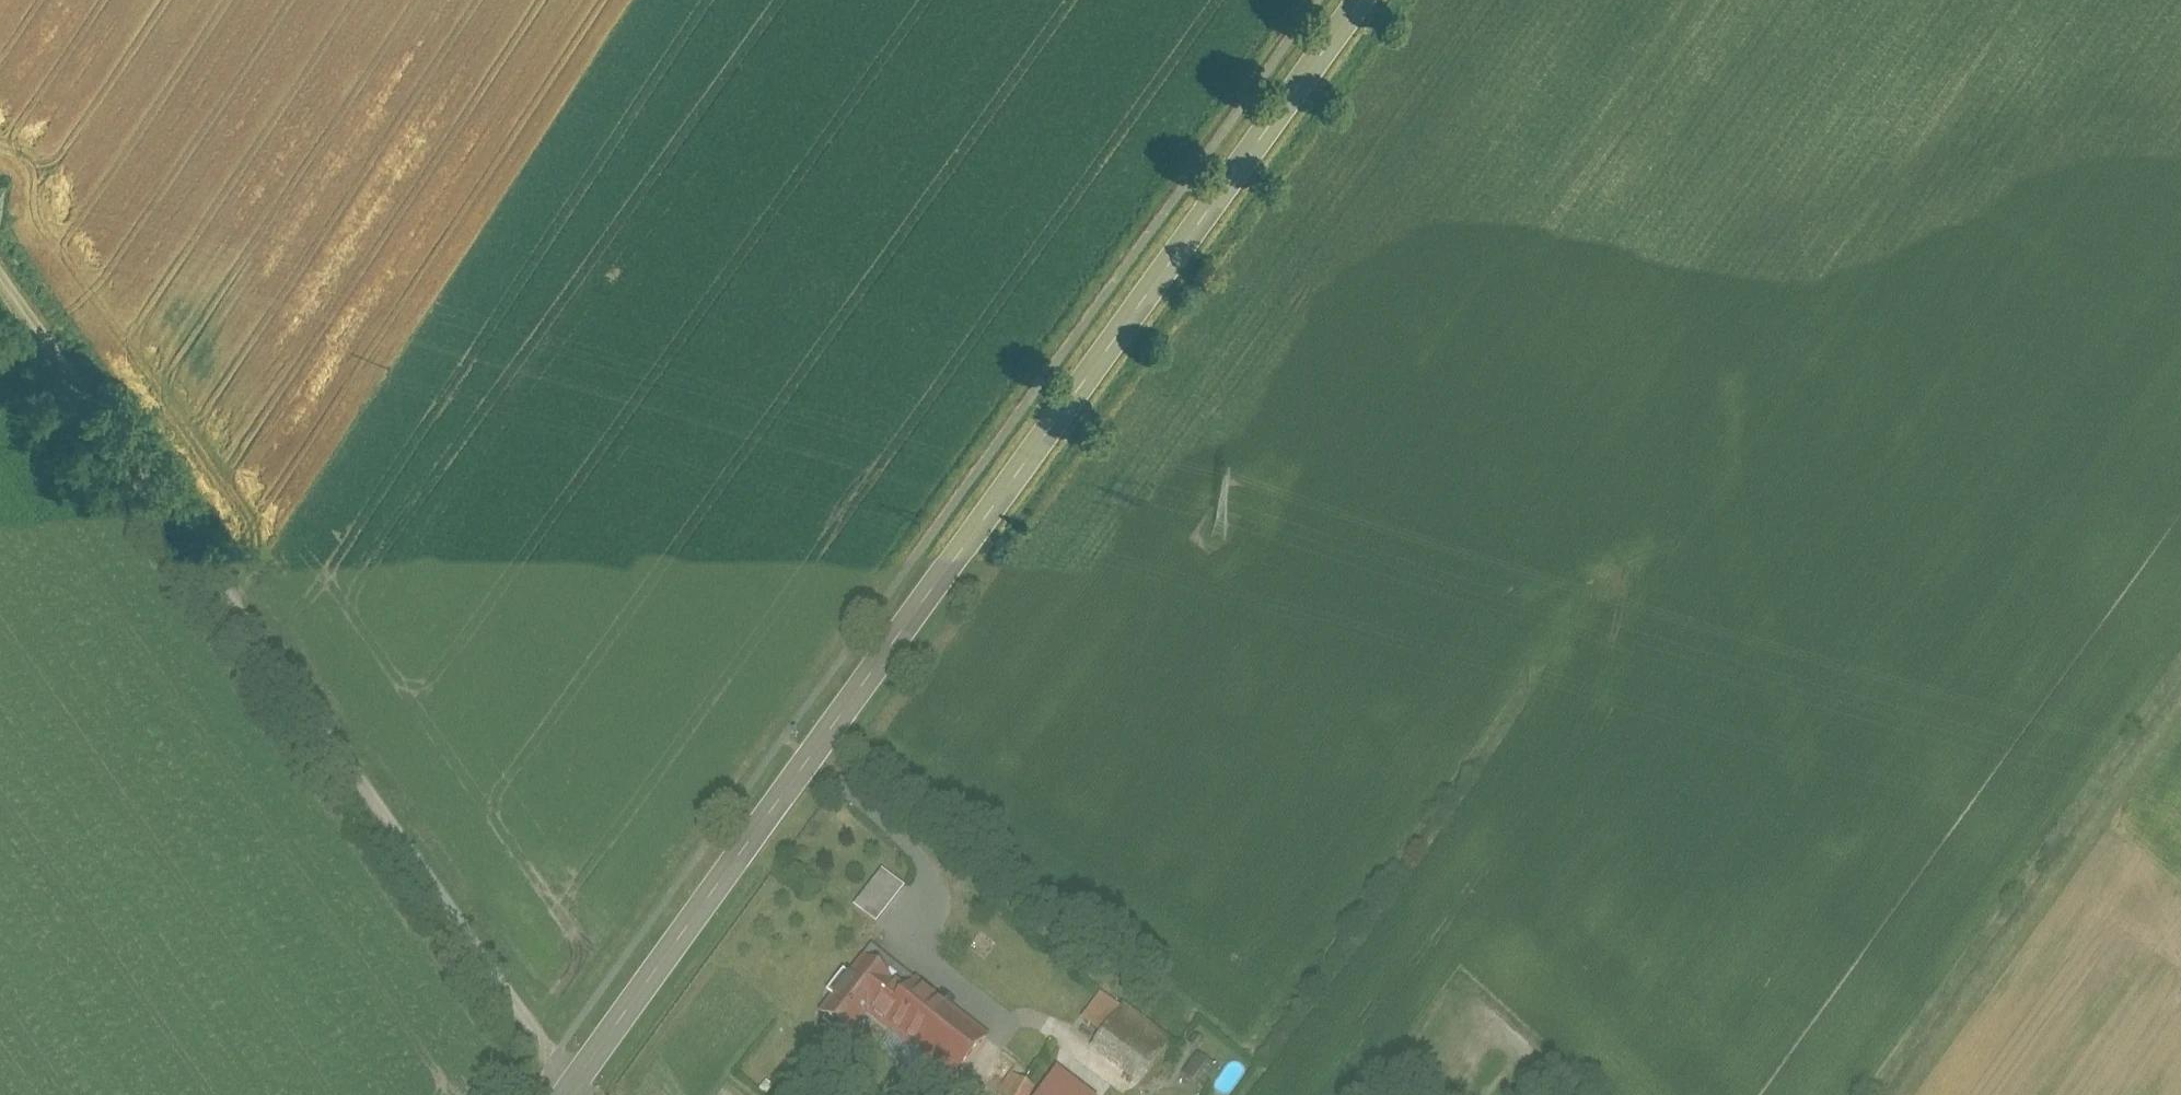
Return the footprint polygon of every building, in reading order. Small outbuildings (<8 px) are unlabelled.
[(883,871),(855,908),(877,926),(906,888),(883,871)] [(872,945),(819,1017),(856,1044),(875,1018),(958,1079),(992,1033),(872,945)] [(1102,994),(1082,1018),(1100,1033),(1091,1046),(1140,1085),(1174,1043),(1128,1006),(1124,1012),(1102,994)] [(1200,1053),(1186,1074),(1205,1086),(1219,1065),(1200,1053)] [(1041,1094),(1098,1094),(1060,1068),(1041,1094)] [(999,1094),(1031,1094),(1036,1086),(1010,1073),(999,1094)]
